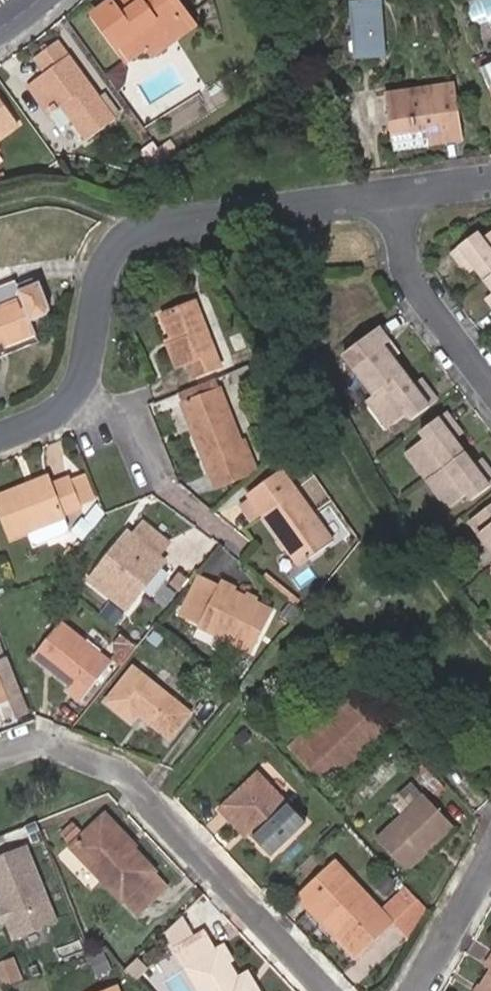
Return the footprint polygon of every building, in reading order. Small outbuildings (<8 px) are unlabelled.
[(144,39),(180,11),(172,0),(97,0),(91,4),(123,49),(142,36),(144,39)] [(144,39),(149,46),(193,13),(183,0),(172,0),(180,11),(144,39)] [(344,63),(381,61),(377,2),(340,4),(344,63)] [(70,101),(67,103),(85,128),(114,107),(57,29),(34,46),(46,61),(33,71),(51,96),(49,97),(52,102),(61,95),(64,93),(70,101)] [(490,65),(487,59),(478,63),(490,92),(490,65)] [(51,96),(33,71),(26,76),(48,105),(52,102),(49,97),(51,96)] [(0,82),(0,125),(21,110),(0,82)] [(460,134),(453,86),(408,93),(408,90),(388,93),(396,144),(460,134)] [(61,95),(67,103),(70,101),(64,93),(61,95)] [(396,149),(461,139),(460,134),(396,144),(396,149)] [(482,239),(477,233),(451,252),(461,265),(469,259),(475,267),(484,281),(490,276),(490,232),(482,239)] [(469,259),(461,265),(467,273),(475,267),(469,259)] [(20,298),(18,291),(40,282),(38,277),(17,285),(16,282),(0,288),(0,306),(20,298)] [(31,322),(47,316),(49,313),(50,311),(50,308),(40,282),(18,291),(20,298),(0,306),(0,358),(39,343),(31,322)] [(221,367),(195,303),(162,316),(172,341),(173,344),(168,346),(176,366),(188,362),(193,377),(221,367)] [(375,396),(404,373),(393,359),(384,347),(390,342),(380,329),(345,356),(375,396)] [(393,359),(399,354),(390,342),(384,347),(393,359)] [(279,376),(267,358),(259,362),(272,381),(279,376)] [(234,382),(258,372),(255,363),(231,372),(234,382)] [(394,425),(408,414),(413,421),(438,401),(429,389),(420,394),(414,386),(404,373),(375,396),(373,397),(394,425)] [(240,440),(216,378),(178,392),(208,474),(210,473),(242,461),(235,442),(240,440)] [(420,394),(429,389),(423,381),(414,386),(420,394)] [(388,430),(394,425),(373,397),(367,402),(388,430)] [(421,431),(426,437),(412,447),(433,476),(465,453),(455,439),(449,431),(457,426),(447,412),(421,431)] [(463,434),(457,426),(449,431),(455,439),(463,434)] [(250,457),(242,439),(240,440),(235,442),(242,461),(250,457)] [(433,476),(412,447),(406,452),(426,480),(433,476)] [(467,494),(471,501),(490,487),(490,472),(488,469),(480,474),(474,466),(465,453),(433,476),(453,504),(467,494)] [(215,486),(247,475),(242,461),(210,473),(215,486)] [(480,474),(488,469),(482,461),(474,466),(480,474)] [(334,541),(281,469),(247,495),(250,499),(259,512),(298,567),(334,541)] [(447,509),(453,504),(433,476),(426,480),(447,509)] [(78,504),(70,482),(68,478),(52,485),(49,477),(0,496),(0,509),(11,538),(28,531),(32,542),(37,545),(67,534),(69,527),(64,514),(80,508),(78,504)] [(93,499),(84,477),(70,482),(78,504),(93,499)] [(243,523),(259,512),(250,499),(235,510),(243,523)] [(471,520),(490,546),(490,505),(471,520)] [(126,610),(165,562),(158,557),(169,543),(143,523),(133,536),(118,555),(113,551),(90,581),(126,610)] [(118,555),(133,536),(128,533),(113,551),(118,555)] [(199,624),(218,586),(199,576),(179,615),(199,624)] [(252,654),(274,611),(219,583),(218,586),(199,624),(198,627),(252,654)] [(112,662),(62,622),(34,657),(70,687),(67,691),(81,701),(112,662)] [(191,713),(134,667),(105,702),(132,724),(139,715),(169,740),(191,713)] [(31,714),(17,679),(2,685),(9,702),(16,719),(31,714)] [(0,680),(0,705),(9,702),(2,685),(0,680)] [(324,786),(387,727),(355,693),(337,710),(340,714),(317,736),(314,732),(311,729),(289,749),(324,786)] [(317,736),(340,714),(337,710),(314,732),(317,736)] [(306,823),(258,772),(223,806),(250,833),(272,856),(306,823)] [(402,815),(423,795),(411,783),(390,803),(402,815)] [(407,872),(454,828),(423,795),(402,815),(376,840),(407,872)] [(250,833),(223,806),(219,811),(245,838),(250,833)] [(156,871),(103,816),(70,847),(122,904),(124,902),(155,872),(156,871)] [(28,846),(0,858),(0,898),(1,902),(14,934),(56,918),(28,846)] [(381,910),(335,861),(297,896),(356,959),(394,924),(381,910)] [(138,917),(169,887),(155,872),(124,902),(138,917)] [(429,918),(403,889),(381,910),(394,924),(409,939),(429,918)] [(16,952),(57,938),(52,924),(11,938),(16,952)] [(239,977),(230,962),(221,947),(215,950),(207,936),(177,953),(199,990),(247,990),(239,977)] [(76,940),(56,947),(61,961),(81,953),(76,940)] [(234,960),(225,945),(221,947),(230,962),(234,960)] [(20,978),(10,955),(0,959),(0,986),(20,978)] [(479,990),(490,990),(490,971),(479,990)] [(248,972),(239,977),(247,990),(252,990),(258,988),(248,972)]
